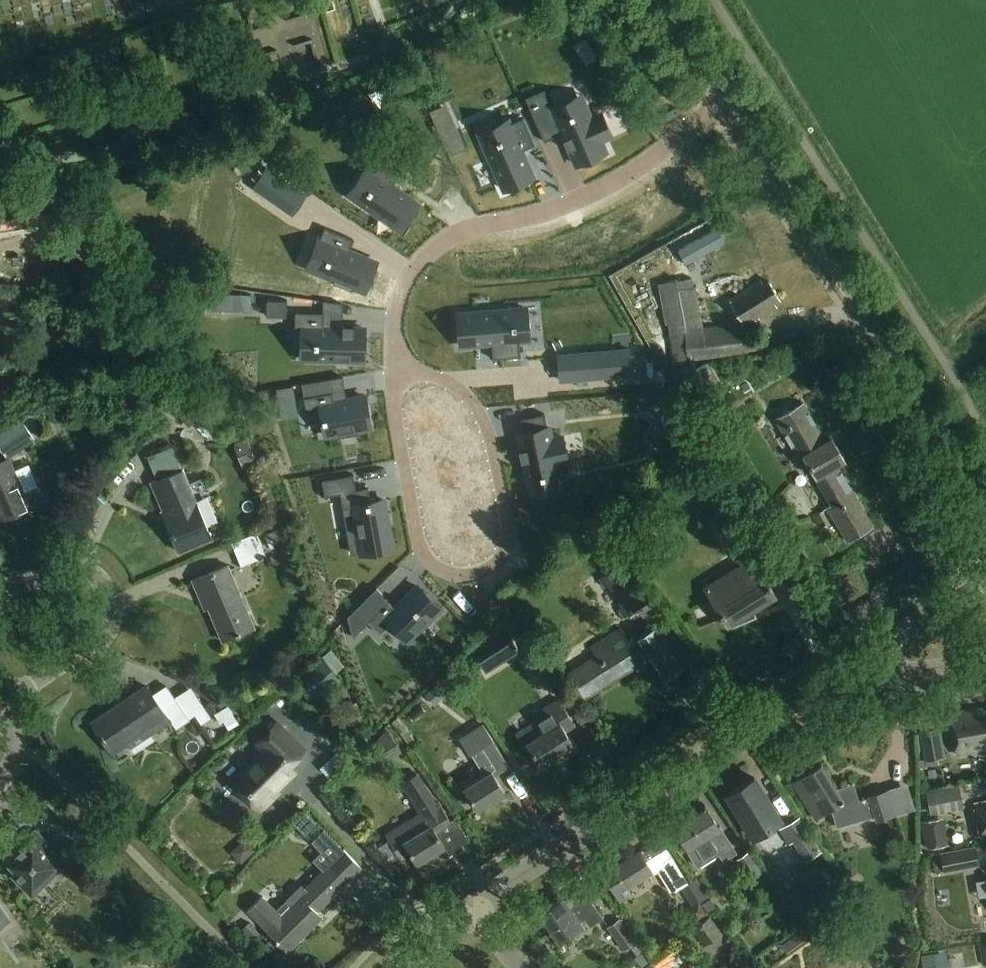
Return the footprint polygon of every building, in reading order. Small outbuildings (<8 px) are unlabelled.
[(545,88),(525,97),(544,140),(563,132),(576,164),(606,151),(601,140),(611,135),(601,113),(591,117),(587,107),(559,119),(552,104),(545,88)] [(440,104),(429,108),(448,153),(460,148),(440,104)] [(495,140),(485,145),(504,188),(534,175),(522,148),(535,142),(523,116),(508,123),(513,133),(510,134),(495,140)] [(409,152),(402,163),(422,176),(429,166),(409,152)] [(377,177),(360,202),(400,229),(418,202),(392,185),(399,175),(380,162),(373,170),(372,173),(377,177)] [(266,167),(252,187),(275,203),(289,183),(266,167)] [(57,221),(50,196),(0,211),(0,238),(57,221)] [(321,236),(320,239),(332,244),(321,272),(335,278),(333,282),(352,289),(354,286),(364,290),(376,261),(349,250),(354,239),(325,227),(321,236)] [(693,277),(658,284),(665,324),(667,323),(675,361),(749,353),(748,350),(768,348),(767,335),(746,338),(745,329),(736,330),(734,323),(702,327),(693,277)] [(764,285),(760,280),(729,300),(746,327),(777,307),(773,300),(778,296),(769,282),(764,285)] [(210,309),(251,311),(252,294),(211,292),(210,309)] [(267,299),(267,315),(287,316),(287,300),(267,299)] [(512,308),(458,313),(461,345),(491,342),(493,358),(521,355),(519,342),(519,338),(515,338),(514,327),(516,326),(516,322),(514,322),(512,308)] [(295,311),(295,327),(300,327),(317,328),(316,359),(364,360),(364,327),(343,327),(323,327),(323,312),(295,311)] [(629,349),(568,354),(571,379),(631,373),(629,349)] [(696,369),(692,363),(678,371),(697,404),(722,390),(706,363),(696,369)] [(293,386),(275,390),(281,419),(299,415),(293,386)] [(333,392),(304,397),(308,414),(320,411),(325,436),(339,434),(340,437),(356,434),(355,430),(371,427),(365,396),(347,399),(335,402),(333,392)] [(667,397),(655,404),(664,421),(677,414),(667,397)] [(171,399),(158,415),(165,422),(179,406),(171,399)] [(826,442),(803,403),(775,420),(807,473),(812,470),(832,505),(827,508),(847,542),(873,527),(842,474),(836,476),(832,468),(844,460),(832,439),(826,442)] [(193,407),(180,417),(188,428),(201,418),(193,407)] [(524,431),(518,432),(519,437),(528,479),(559,473),(557,462),(567,459),(562,436),(552,438),(549,426),(547,426),(545,413),(521,418),(524,431)] [(0,433),(0,447),(5,456),(34,438),(22,420),(0,433)] [(241,437),(248,462),(263,458),(255,433),(241,437)] [(181,443),(155,447),(159,472),(184,468),(181,443)] [(8,457),(0,461),(0,518),(1,520),(30,508),(8,457)] [(157,479),(151,482),(164,515),(180,552),(212,539),(206,526),(182,469),(157,479)] [(696,481),(703,490),(717,481),(711,472),(696,481)] [(353,474),(322,480),(325,496),(340,493),(343,508),(353,507),(361,553),(392,547),(384,499),(370,502),(368,487),(356,489),(353,474)] [(265,534),(271,549),(283,544),(277,530),(265,534)] [(241,565),(266,556),(256,533),(232,543),(241,565)] [(726,581),(708,592),(728,625),(729,624),(731,628),(758,617),(754,608),(776,595),(760,570),(759,571),(750,557),(721,575),(726,581)] [(649,601),(624,562),(598,579),(604,587),(607,585),(621,607),(618,609),(624,617),(649,601)] [(253,627),(227,566),(191,581),(196,593),(200,592),(220,641),(253,627)] [(860,567),(833,578),(841,598),(869,587),(860,567)] [(376,588),(347,617),(353,637),(369,621),(380,633),(391,623),(408,640),(440,608),(417,586),(395,608),(376,588)] [(592,650),(596,655),(570,672),(587,699),(651,656),(665,679),(682,668),(655,628),(644,635),(646,637),(632,646),(621,630),(592,650)] [(490,643),(502,662),(520,651),(507,632),(490,643)] [(294,680),(312,702),(340,680),(322,657),(294,680)] [(438,684),(425,696),(435,707),(448,695),(438,684)] [(188,719),(166,686),(152,695),(147,687),(92,723),(111,752),(126,741),(129,746),(170,718),(176,727),(188,719)] [(575,726),(558,700),(532,717),(535,723),(515,736),(523,748),(527,745),(541,767),(574,746),(565,732),(575,726)] [(230,706),(214,714),(220,724),(224,722),(228,729),(240,723),(230,706)] [(955,754),(956,754),(985,749),(985,708),(948,715),(955,754)] [(303,752),(276,725),(256,744),(264,753),(232,784),(259,812),(276,794),(274,792),(292,773),(287,768),(303,752)] [(469,755),(470,754),(471,754),(484,776),(464,789),(478,811),(505,794),(494,777),(509,768),(492,741),(492,740),(483,725),(460,739),(469,755)] [(934,729),(920,731),(925,759),(939,757),(934,729)] [(390,733),(368,747),(380,765),(402,751),(390,733)] [(346,742),(337,751),(346,760),(355,750),(346,742)] [(817,819),(833,809),(839,826),(876,814),(877,819),(896,813),(888,790),(870,796),(870,798),(860,801),(854,784),(838,789),(822,765),(794,784),(817,819)] [(410,856),(416,865),(443,848),(435,834),(450,824),(418,772),(400,783),(420,815),(384,836),(400,862),(410,856)] [(728,795),(755,838),(782,821),(755,778),(728,795)] [(960,783),(927,790),(931,813),(964,806),(960,783)] [(976,806),(983,840),(985,840),(985,804),(976,806)] [(310,808),(300,821),(311,828),(321,815),(310,808)] [(718,827),(707,810),(675,830),(689,851),(698,867),(719,855),(723,861),(737,853),(720,826),(718,827)] [(800,854),(816,843),(799,817),(779,830),(788,844),(792,843),(800,854)] [(928,849),(944,846),(938,819),(923,822),(928,849)] [(66,862),(35,831),(4,861),(15,872),(12,876),(32,896),(66,862)] [(237,848),(246,858),(259,846),(250,836),(237,848)] [(975,846),(940,853),(944,872),(979,865),(975,846)] [(317,867),(323,872),(304,891),(301,888),(276,912),(262,898),(248,912),(267,931),(266,932),(287,953),(322,919),(317,913),(342,888),(343,888),(361,869),(343,852),(342,852),(337,847),(317,867)] [(613,869),(604,874),(620,901),(630,895),(626,889),(648,875),(650,879),(658,873),(670,893),(686,883),(667,853),(665,849),(645,861),(639,853),(613,869)] [(749,849),(737,857),(752,878),(763,869),(749,849)] [(697,878),(681,888),(687,897),(703,887),(697,878)] [(564,900),(542,916),(561,942),(573,933),(575,936),(585,929),(583,926),(581,923),(585,919),(591,927),(603,918),(598,910),(588,896),(570,908),(564,900)] [(711,898),(702,903),(708,912),(716,907),(711,898)] [(706,914),(699,902),(692,907),(691,913),(695,920),(706,914)] [(10,919),(0,905),(0,926),(10,919)] [(710,917),(691,930),(703,946),(721,934),(710,917)] [(607,927),(623,951),(636,942),(619,919),(607,927)] [(806,938),(801,931),(781,945),(786,952),(806,938)] [(953,948),(926,949),(928,967),(954,967),(953,948)] [(636,958),(642,966),(649,962),(642,953),(636,958)]
